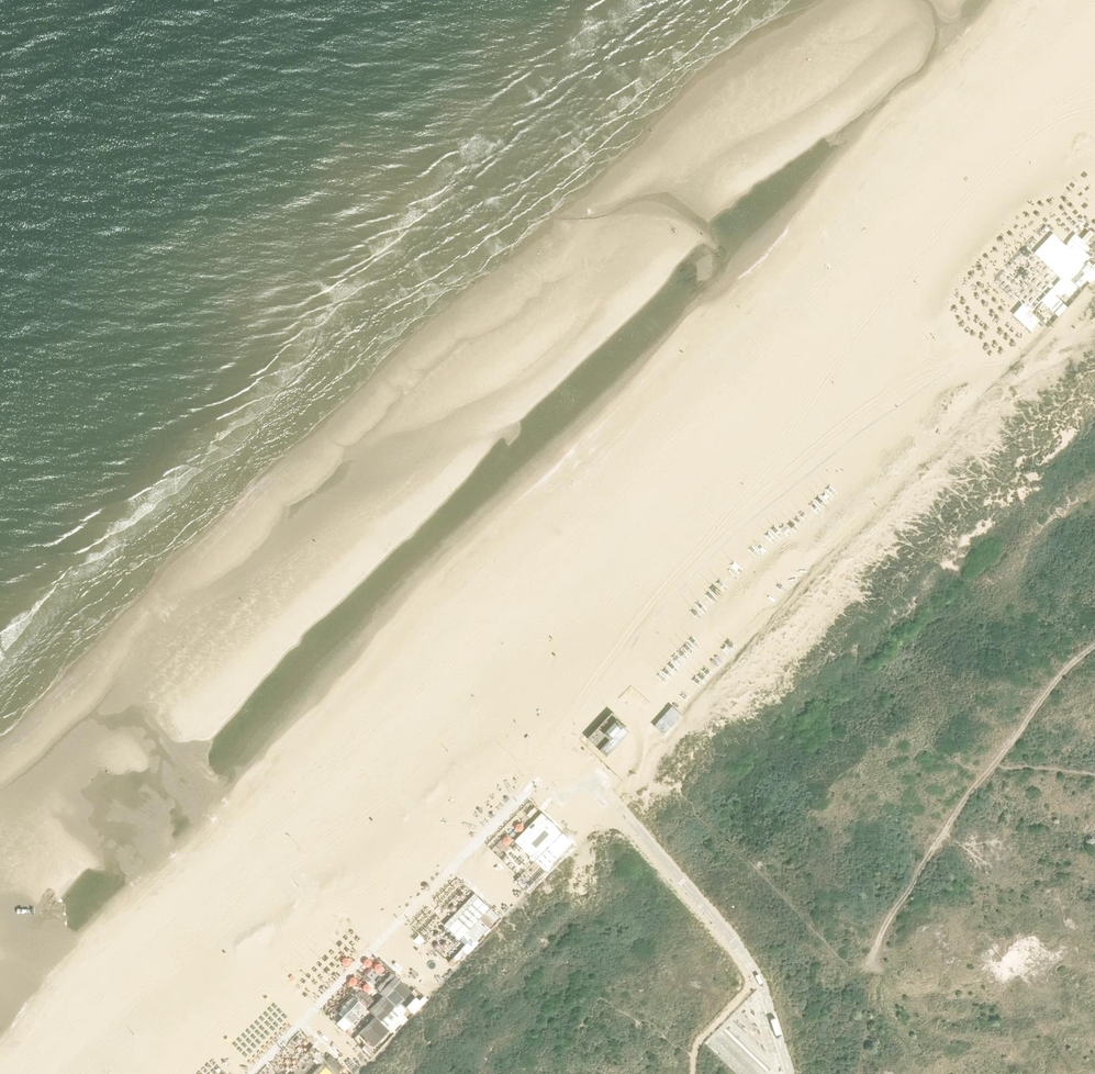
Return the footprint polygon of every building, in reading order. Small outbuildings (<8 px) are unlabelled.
[(1085,261),(1053,230),(1034,250),(1066,281),(1085,261)] [(587,737),(605,754),(628,729),(616,717),(617,716),(611,710),(587,737)] [(572,841),(542,811),(513,839),(545,870),(572,841)] [(492,909),(479,894),(447,924),(461,940),(471,950),(502,919),(492,909)] [(424,1003),(394,975),(379,990),(382,993),(375,1000),(359,985),(352,992),(365,1007),(373,1015),(358,1030),(372,1045),(388,1029),(392,1034),(424,1003)] [(312,1054),(291,1073),(332,1073),(312,1054)]
